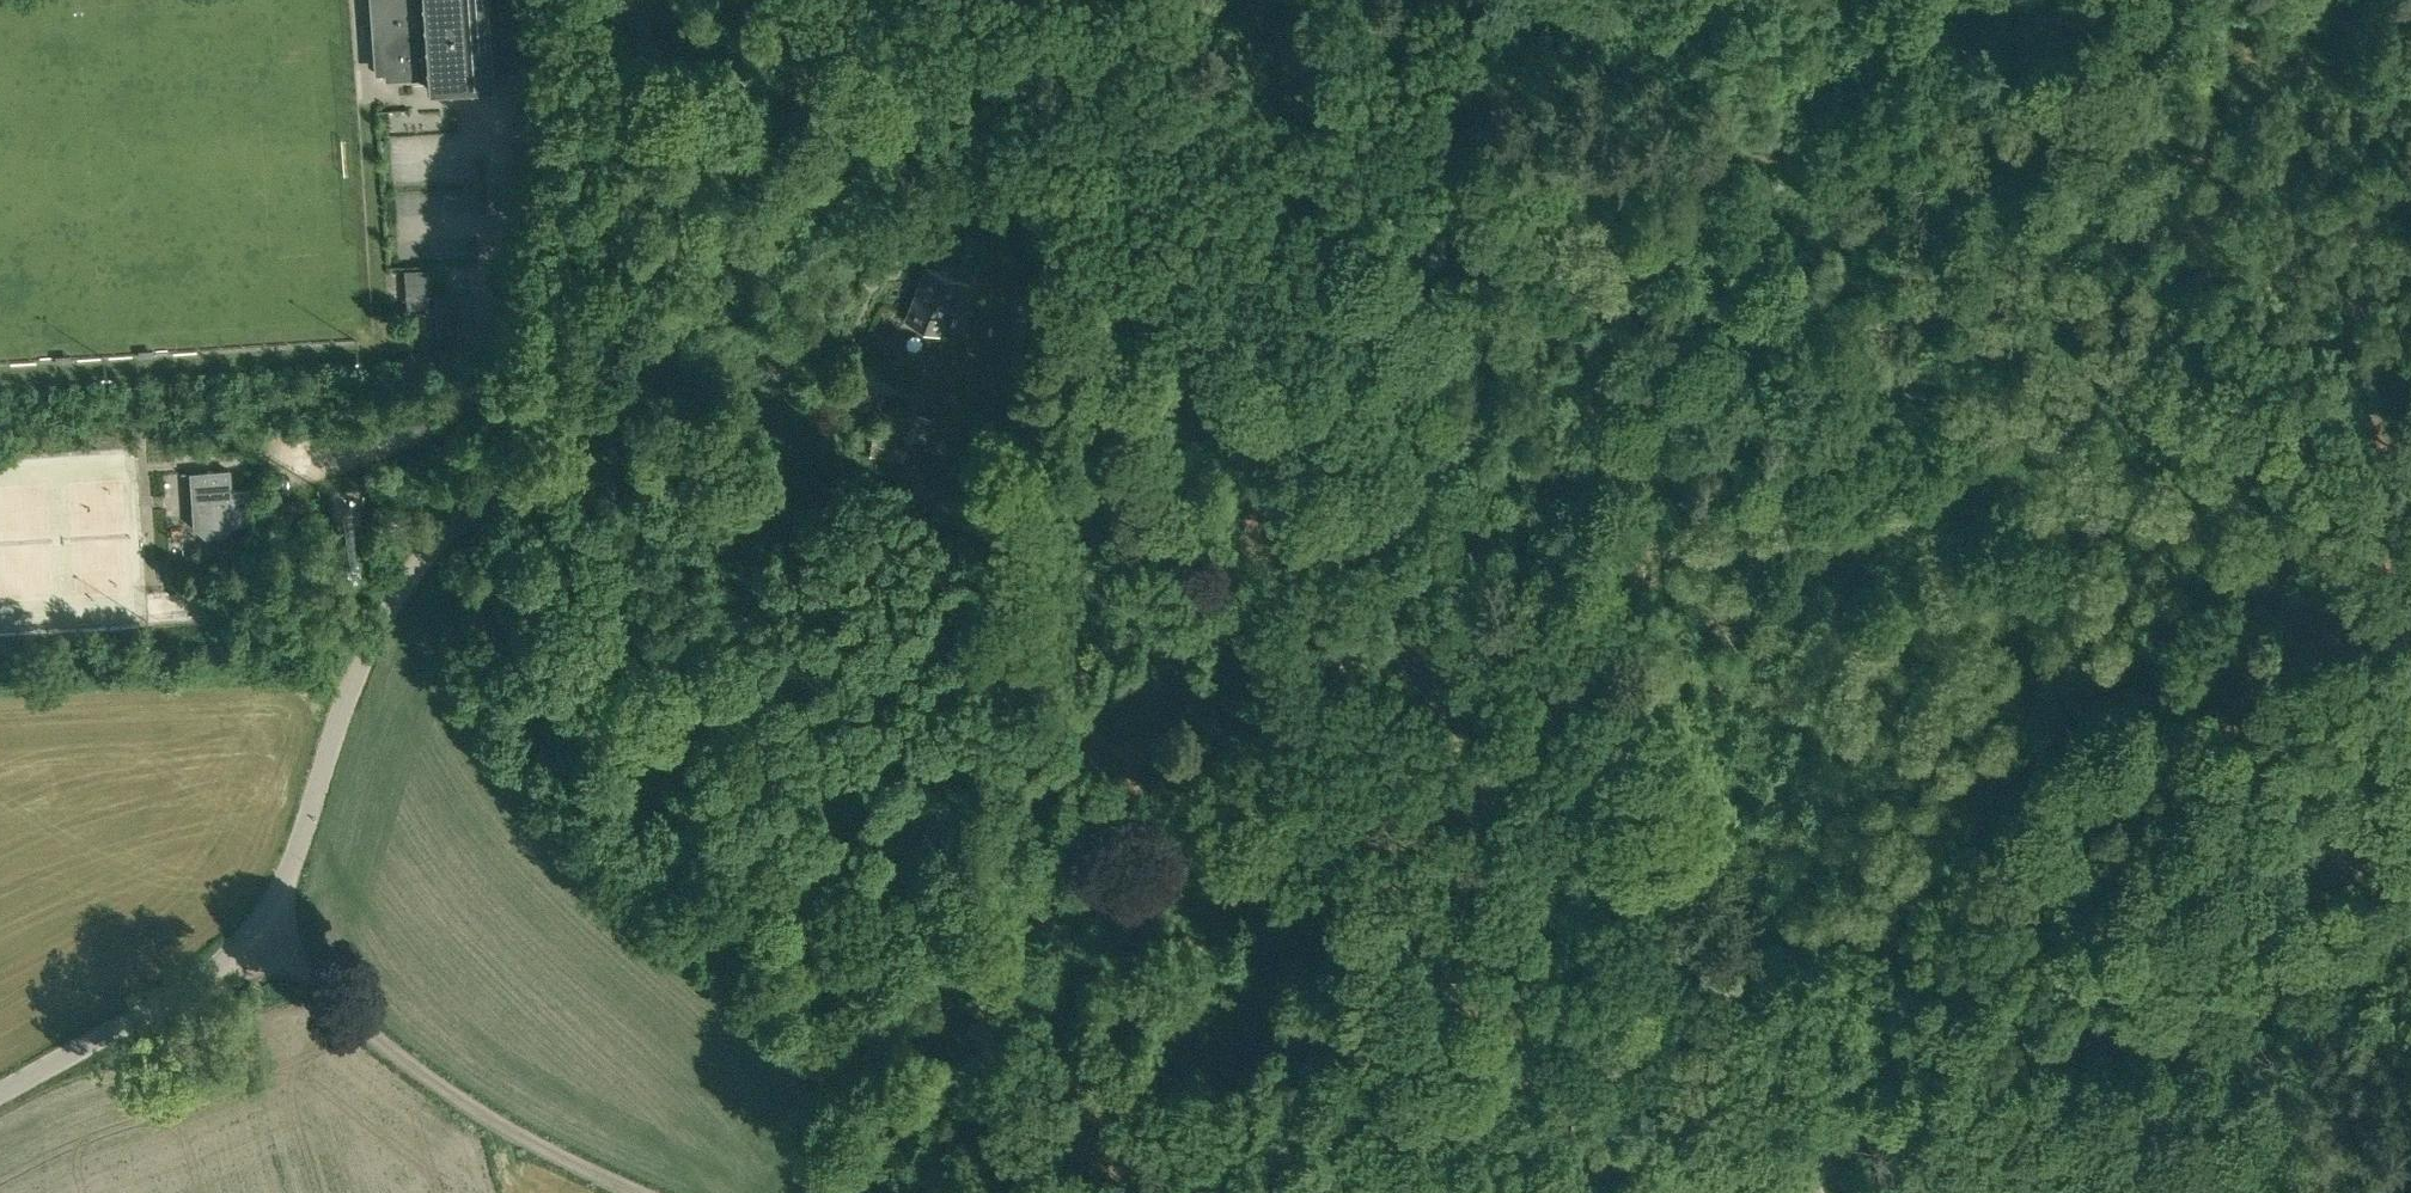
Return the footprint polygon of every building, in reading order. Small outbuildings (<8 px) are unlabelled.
[(428,86),(462,84),(494,81),(493,69),(518,67),(513,0),(372,0),(375,47),(383,46),(385,77),(427,74),(428,86)] [(905,317),(940,331),(950,307),(957,310),(969,282),(926,265),(905,317)] [(431,308),(429,268),(404,269),(407,309),(414,309),(415,332),(432,332),(431,308)] [(447,290),(432,291),(435,332),(449,331),(447,290)] [(1014,317),(1021,360),(1048,356),(1042,313),(1014,317)] [(923,441),(931,416),(892,402),(884,427),(923,441)] [(136,415),(136,424),(151,423),(151,413),(137,413),(137,415),(136,415)] [(196,525),(206,534),(225,532),(233,522),(247,521),(244,489),(231,490),(230,470),(192,472),(196,525)] [(218,538),(219,553),(232,552),(230,537),(218,538)]
